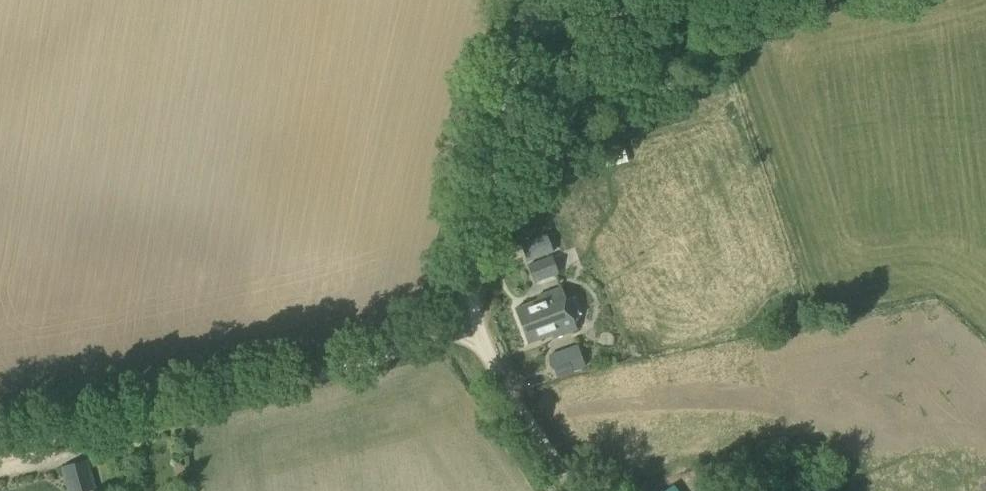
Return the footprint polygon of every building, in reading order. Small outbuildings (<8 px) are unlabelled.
[(563,86),(565,76),(556,74),(553,84),(563,86)] [(605,169),(634,161),(632,153),(637,151),(635,143),(600,152),(605,169)] [(528,263),(554,253),(547,234),(520,244),(528,263)] [(535,283),(558,274),(551,256),(528,265),(535,283)] [(523,328),(579,308),(574,296),(566,299),(562,288),(536,296),(538,301),(517,309),(523,328)] [(557,379),(575,372),(566,349),(548,356),(557,379)] [(94,489),(87,461),(61,468),(68,490),(88,490),(94,489)]
